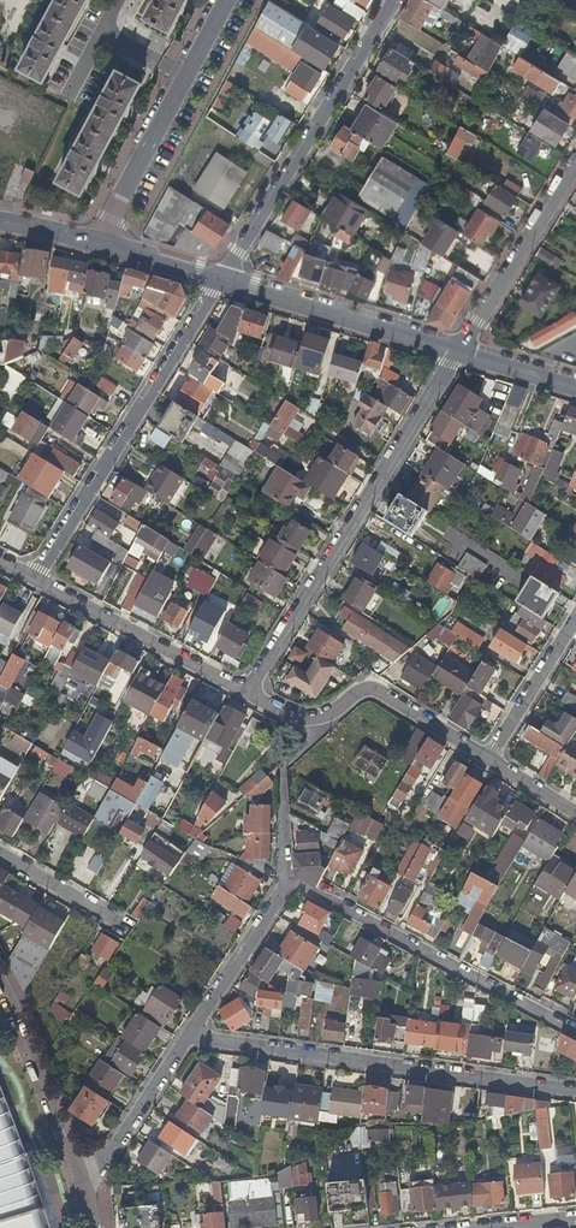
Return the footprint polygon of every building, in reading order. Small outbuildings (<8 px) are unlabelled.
[(20,66),(44,79),(86,0),(56,0),(37,34),(36,34),(31,42),(33,43),(20,66)] [(147,18),(171,31),(187,0),(156,0),(147,18)] [(339,44),(309,25),(270,0),(256,27),(294,50),(294,49),(324,68),(330,59),(324,55),(329,47),(335,51),(339,44)] [(349,0),(337,0),(334,5),(343,10),(349,0)] [(366,11),(349,0),(343,10),(359,20),(366,11)] [(483,34),(443,9),(429,0),(411,0),(400,18),(419,30),(433,8),(437,11),(437,13),(457,25),(454,32),(461,36),(464,30),(480,40),(483,34)] [(443,9),(449,0),(429,0),(443,9)] [(329,3),(316,25),(342,41),(355,19),(329,3)] [(520,56),(536,31),(516,19),(502,46),(520,56)] [(286,90),(303,101),(309,91),(310,91),(324,69),(313,62),(294,50),(256,27),(248,41),(253,45),(284,65),(291,54),(303,62),(286,90)] [(492,39),(476,64),(488,72),(502,46),(492,39)] [(253,45),(248,41),(243,50),(248,54),(253,45)] [(400,43),(395,50),(410,59),(413,61),(418,54),(400,43)] [(330,59),(335,51),(329,47),(324,55),(330,59)] [(404,68),(410,59),(395,50),(392,48),(378,70),(396,81),(402,71),(406,73),(408,70),(404,68)] [(471,79),(481,86),(488,72),(476,64),(450,49),(448,54),(455,58),(454,61),(460,65),(474,74),(471,79)] [(571,52),(561,70),(575,79),(575,55),(571,52)] [(564,87),(566,85),(561,81),(560,82),(519,57),(513,67),(554,93),(559,84),(564,87)] [(437,60),(430,71),(452,85),(459,74),(449,68),(451,64),(446,61),(444,65),(437,60)] [(71,155),(58,178),(82,191),(141,82),(118,69),(105,92),(104,92),(99,100),(101,101),(76,146),(74,145),(70,154),(71,155)] [(381,107),(393,90),(372,77),(362,93),(381,107)] [(527,87),(523,93),(534,100),(537,94),(527,87)] [(539,91),(537,94),(534,100),(544,106),(549,97),(539,91)] [(563,102),(556,113),(572,122),(575,115),(575,95),(575,94),(575,95),(570,92),(563,102)] [(226,98),(219,94),(213,106),(219,110),(226,98)] [(382,148),(398,122),(368,104),(352,129),(364,137),(382,148)] [(239,135),(245,126),(244,126),(219,110),(213,106),(201,126),(229,145),(226,150),(237,157),(248,141),(239,135)] [(570,123),(545,108),(538,119),(552,128),(546,138),(556,145),(570,123)] [(279,142),(293,121),(284,115),(280,120),(278,119),(275,123),(254,110),(244,126),(245,126),(266,139),(268,135),(279,142)] [(472,122),(486,131),(495,117),(485,110),(484,113),(479,110),(472,122)] [(357,148),(364,137),(352,129),(345,125),(331,147),(353,160),(360,150),(357,148)] [(472,144),(477,135),(461,125),(447,152),(456,159),(466,140),(472,144)] [(530,160),(543,141),(529,132),(517,151),(530,160)] [(248,169),(219,150),(194,188),(208,196),(210,193),(226,203),(248,169)] [(390,222),(405,231),(429,185),(382,156),(358,196),(393,217),(390,222)] [(20,175),(29,179),(33,169),(24,165),(20,175)] [(435,197),(442,185),(433,179),(430,185),(426,192),(435,197)] [(508,179),(502,187),(517,196),(522,188),(508,179)] [(505,215),(517,196),(502,187),(497,184),(485,203),(505,215)] [(156,240),(181,193),(170,186),(143,237),(156,240)] [(467,189),(462,197),(479,207),(484,199),(467,189)] [(354,237),(370,211),(339,191),(323,217),(338,227),(344,231),(354,237)] [(187,227),(195,211),(181,202),(185,195),(181,193),(156,240),(175,246),(187,227)] [(197,209),(200,204),(185,195),(181,202),(195,211),(197,209)] [(301,225),(311,210),(294,200),(281,220),(291,226),(295,221),(301,225)] [(200,204),(197,209),(205,214),(194,232),(187,227),(175,246),(208,256),(211,254),(231,224),(200,204)] [(494,232),(500,220),(479,208),(464,233),(481,244),(490,230),(494,232)] [(197,209),(195,211),(187,227),(194,232),(205,214),(197,209)] [(443,256),(459,230),(439,218),(423,243),(432,249),(443,256)] [(336,256),(344,231),(338,227),(328,257),(333,258),(336,256)] [(283,267),(278,277),(289,280),(305,249),(288,240),(268,230),(254,253),(271,261),(275,253),(287,259),(283,267)] [(292,232),(288,240),(305,249),(309,241),(292,232)] [(415,270),(424,272),(426,267),(432,249),(423,243),(415,270)] [(404,250),(398,246),(391,259),(397,262),(404,250)] [(556,257),(540,247),(536,255),(551,265),(556,257)] [(426,321),(445,327),(450,325),(479,278),(460,267),(443,256),(432,249),(426,267),(451,282),(445,291),(441,289),(432,305),(435,307),(426,321)] [(50,254),(24,250),(21,266),(20,276),(46,280),(50,254)] [(16,297),(20,276),(21,266),(18,266),(20,255),(0,252),(0,273),(3,273),(2,278),(0,278),(0,286),(11,288),(9,296),(16,297)] [(271,261),(283,267),(287,259),(275,253),(271,261)] [(300,274),(321,280),(327,261),(328,257),(323,255),(322,258),(306,253),(300,274)] [(376,271),(383,274),(384,273),(386,270),(391,259),(384,255),(376,271)] [(67,259),(53,256),(50,277),(86,284),(88,271),(90,264),(67,259)] [(359,270),(327,261),(321,280),(321,281),(349,290),(350,289),(357,273),(359,270)] [(367,270),(360,267),(359,270),(357,273),(364,276),(367,270)] [(143,291),(149,275),(127,269),(123,283),(119,295),(130,298),(133,285),(140,287),(139,290),(143,291)] [(371,279),(373,275),(374,274),(367,270),(364,276),(357,273),(350,289),(367,297),(375,281),(374,281),(371,279)] [(106,307),(115,310),(119,295),(123,283),(109,280),(110,275),(88,271),(86,284),(84,294),(105,298),(105,297),(108,298),(106,307)] [(392,271),(386,290),(395,293),(393,298),(406,302),(413,277),(392,271)] [(539,273),(520,303),(541,316),(559,286),(539,273)] [(186,299),(180,285),(153,276),(143,299),(153,305),(157,298),(157,297),(162,300),(162,301),(158,308),(160,309),(170,315),(175,318),(186,299)] [(37,315),(44,316),(48,290),(45,290),(44,294),(41,293),(40,306),(38,305),(37,315)] [(154,340),(166,320),(157,315),(160,309),(158,308),(153,305),(143,299),(142,298),(138,306),(151,313),(147,320),(143,318),(136,329),(154,340)] [(157,298),(153,305),(158,308),(162,301),(157,298)] [(237,302),(218,332),(231,341),(229,344),(234,347),(239,332),(246,310),(247,305),(237,302)] [(157,315),(166,320),(167,321),(170,315),(160,309),(157,315)] [(268,316),(246,310),(239,332),(261,338),(268,316)] [(572,317),(570,313),(531,335),(536,344),(572,324),(569,319),(572,317)] [(119,328),(123,321),(113,315),(111,323),(119,328)] [(219,359),(229,344),(231,341),(218,332),(212,327),(200,347),(219,359)] [(127,341),(125,345),(146,358),(154,344),(130,330),(124,340),(127,341)] [(64,336),(42,334),(40,351),(60,343),(64,341),(64,336)] [(329,342),(306,336),(303,345),(298,361),(306,363),(308,359),(323,363),(329,342)] [(83,343),(74,337),(64,341),(60,343),(64,354),(63,357),(71,361),(72,358),(74,359),(83,343)] [(268,360),(282,365),(296,369),(298,361),(303,345),(289,340),(288,342),(274,337),(268,360)] [(26,343),(10,340),(8,353),(6,365),(23,357),(26,343)] [(378,354),(381,345),(370,342),(363,364),(363,365),(380,370),(385,355),(378,354)] [(138,371),(146,358),(125,345),(123,349),(119,347),(113,357),(138,371)] [(256,347),(252,359),(257,362),(261,349),(256,347)] [(328,375),(357,385),(363,365),(363,364),(347,359),(348,356),(335,352),(328,375)] [(214,391),(225,398),(230,390),(210,378),(214,371),(208,368),(213,359),(203,353),(189,376),(192,377),(214,391)] [(25,377),(6,365),(0,393),(0,397),(10,403),(25,377)] [(280,372),(294,377),(296,369),(282,365),(280,372)] [(381,377),(394,385),(400,376),(384,366),(381,377)] [(192,377),(176,403),(198,417),(214,391),(192,377)] [(400,414),(411,396),(394,385),(381,377),(375,398),(389,407),(400,414)] [(98,387),(112,396),(117,388),(103,378),(98,387)] [(490,403),(505,407),(506,404),(514,385),(497,380),(490,403)] [(97,406),(101,408),(105,410),(109,403),(81,385),(69,404),(90,417),(94,411),(97,406)] [(506,404),(520,409),(528,389),(514,385),(506,404)] [(459,390),(446,410),(463,421),(478,398),(464,389),(459,390)] [(364,427),(373,433),(379,423),(378,422),(381,416),(383,417),(383,416),(389,407),(375,398),(367,393),(361,402),(366,405),(364,407),(354,424),(353,424),(355,428),(364,427)] [(311,397),(305,412),(316,416),(322,400),(311,397)] [(281,432),(296,407),(286,400),(271,426),(280,432),(281,432)] [(49,427),(73,441),(88,416),(69,404),(67,403),(55,422),(49,419),(46,425),(49,427)] [(176,403),(160,428),(182,442),(192,426),(217,442),(221,442),(231,448),(232,446),(238,450),(231,462),(224,458),(220,465),(236,475),(239,477),(255,452),(198,417),(176,403)] [(497,425),(511,430),(520,409),(506,404),(505,407),(497,425)] [(572,407),(564,425),(575,430),(575,409),(572,407)] [(34,434),(41,422),(25,412),(14,430),(39,445),(42,439),(34,434)] [(445,452),(463,424),(462,424),(444,412),(426,440),(436,446),(445,452)] [(548,437),(556,440),(563,424),(555,421),(548,437)] [(46,425),(41,422),(34,434),(42,439),(45,434),(49,427),(46,425)] [(473,423),(470,428),(491,441),(494,433),(496,428),(484,423),(482,428),(473,423)] [(512,430),(511,430),(497,425),(496,428),(494,433),(508,439),(512,430)] [(575,435),(575,430),(564,425),(562,430),(575,435)] [(266,433),(276,439),(280,432),(271,426),(266,433)] [(364,427),(355,428),(371,435),(373,433),(364,427)] [(176,442),(155,429),(149,438),(171,451),(176,442)] [(280,432),(276,439),(298,453),(303,446),(302,445),(288,436),(281,432),(280,432)] [(291,432),(288,436),(302,445),(303,442),(300,440),(301,438),(291,432)] [(550,448),(546,447),(541,461),(526,455),(533,438),(523,435),(514,454),(525,458),(524,460),(541,468),(550,448)] [(533,438),(526,455),(541,461),(546,447),(547,444),(533,438)] [(51,446),(42,440),(35,452),(75,477),(82,466),(65,456),(68,452),(53,443),(51,446)] [(270,449),(260,443),(255,452),(280,467),(287,456),(272,446),(270,449)] [(231,448),(224,458),(231,462),(238,450),(232,446),(231,448)] [(339,446),(329,462),(347,473),(357,457),(339,446)] [(436,446),(421,472),(442,485),(446,488),(461,462),(445,452),(436,446)] [(562,454),(554,451),(544,474),(555,479),(558,473),(555,472),(562,454)] [(212,470),(216,463),(206,456),(201,464),(212,470)] [(57,479),(62,470),(43,458),(38,467),(29,461),(19,478),(50,497),(60,480),(57,479)] [(323,459),(308,484),(310,486),(314,488),(330,499),(347,473),(329,462),(323,459)] [(497,475),(481,465),(478,472),(504,488),(514,495),(519,486),(516,484),(522,471),(504,462),(497,475)] [(233,481),(236,475),(220,465),(217,464),(214,469),(220,472),(209,490),(218,495),(223,487),(230,492),(236,482),(233,481)] [(169,504),(185,479),(161,465),(146,490),(169,504)] [(10,474),(0,467),(0,485),(3,487),(10,474)] [(309,487),(310,486),(308,484),(281,468),(265,493),(288,507),(296,494),(304,498),(311,488),(309,487)] [(414,484),(421,472),(418,470),(410,482),(414,484)] [(414,484),(405,498),(427,511),(442,485),(421,472),(414,484)] [(532,475),(522,500),(529,505),(540,478),(532,475)] [(558,479),(555,485),(567,492),(570,486),(558,479)] [(144,498),(147,492),(136,486),(135,486),(125,480),(112,500),(130,511),(136,501),(129,497),(133,491),(144,498)] [(25,495),(45,506),(49,498),(30,486),(25,495)] [(296,494),(288,507),(298,514),(314,488),(310,486),(309,487),(311,488),(304,498),(296,494)] [(25,495),(10,521),(31,533),(46,506),(45,506),(25,495)] [(416,531),(428,512),(427,511),(405,498),(401,495),(385,521),(412,537),(416,531)] [(238,503),(227,497),(223,503),(234,509),(238,503)] [(523,525),(528,528),(533,521),(527,518),(534,507),(529,505),(522,500),(513,515),(496,505),(492,516),(518,533),(523,525)] [(97,510),(88,524),(98,531),(111,539),(120,524),(116,522),(119,519),(102,508),(100,511),(97,510)] [(125,523),(140,532),(144,524),(130,515),(125,523)] [(286,528),(280,538),(295,547),(299,550),(311,532),(294,522),(289,530),(286,528)] [(141,544),(162,556),(170,540),(144,524),(140,532),(130,551),(130,552),(136,555),(141,544)] [(202,560),(217,534),(208,528),(192,554),(196,556),(202,560)] [(574,532),(568,529),(562,539),(575,548),(575,533),(574,532)] [(111,539),(98,531),(92,540),(117,555),(113,561),(122,566),(130,552),(111,539)] [(274,534),(258,560),(260,561),(283,575),(291,563),(287,561),(295,547),(280,538),(274,534)] [(540,562),(547,551),(535,543),(527,555),(540,562)] [(387,572),(393,561),(365,544),(351,565),(370,577),(371,577),(378,566),(387,572)] [(81,545),(69,567),(100,584),(112,562),(81,545)] [(291,563),(299,550),(295,547),(287,561),(291,563)] [(467,553),(459,567),(468,573),(474,576),(478,579),(487,566),(467,553)] [(276,596),(287,577),(283,575),(260,561),(249,579),(276,596)] [(454,585),(461,589),(466,577),(451,568),(449,571),(439,564),(427,582),(448,595),(454,585)] [(544,564),(535,579),(557,593),(567,578),(544,564)] [(189,584),(209,595),(221,572),(215,568),(211,577),(197,569),(189,584)] [(123,608),(132,612),(136,604),(145,587),(150,579),(140,573),(129,592),(132,593),(123,608)] [(463,605),(474,576),(468,573),(466,577),(461,589),(456,601),(461,604),(463,605)] [(360,612),(373,591),(376,586),(359,575),(343,601),(360,612)] [(533,577),(517,603),(529,611),(544,620),(560,595),(557,593),(535,579),(533,577)] [(393,582),(387,591),(404,601),(410,592),(393,582)] [(154,592),(145,587),(136,604),(159,616),(168,598),(154,591),(154,592)] [(373,591),(360,612),(369,617),(382,597),(373,591)] [(249,593),(244,601),(251,606),(256,598),(249,593)] [(441,595),(431,614),(441,620),(452,601),(441,595)] [(454,617),(461,604),(456,601),(452,612),(450,614),(454,617)] [(173,603),(165,619),(179,627),(188,611),(173,603)] [(28,611),(20,607),(18,611),(6,605),(0,617),(0,626),(16,634),(28,611)] [(343,629),(396,662),(410,650),(345,608),(340,615),(349,621),(343,629)] [(541,629),(552,636),(557,628),(544,620),(529,611),(515,634),(532,645),(541,629)] [(46,645),(51,648),(63,625),(40,612),(31,629),(38,633),(36,637),(41,640),(39,643),(45,647),(46,645)] [(212,620),(199,613),(189,632),(209,643),(215,632),(208,628),(212,620)] [(82,631),(65,622),(63,625),(51,648),(46,656),(57,662),(70,638),(76,641),(82,631)] [(248,636),(228,624),(216,646),(236,657),(248,636)] [(437,638),(451,646),(457,636),(438,624),(426,635),(436,641),(437,638)] [(319,656),(332,664),(344,645),(319,629),(307,649),(319,656)] [(464,629),(459,637),(477,649),(483,640),(464,629)] [(516,662),(527,645),(503,629),(492,647),(516,662)] [(20,641),(0,678),(0,679),(0,683),(8,687),(24,658),(23,657),(29,646),(20,641)] [(74,669),(72,672),(99,686),(101,682),(106,672),(110,664),(95,656),(96,653),(85,647),(74,669)] [(296,648),(289,658),(300,665),(306,655),(296,648)] [(139,662),(118,650),(112,661),(111,662),(118,665),(133,673),(139,662)] [(112,661),(96,653),(95,656),(110,664),(111,662),(112,661)] [(402,676),(424,690),(433,675),(438,667),(416,654),(402,676)] [(318,695),(335,667),(319,656),(311,668),(308,674),(287,662),(279,675),(287,680),(289,677),(318,695)] [(377,675),(385,663),(378,658),(370,671),(377,675)] [(106,672),(112,675),(118,665),(111,662),(110,664),(106,672)] [(496,670),(483,662),(468,687),(484,697),(490,688),(486,686),(496,670)] [(51,687),(61,692),(72,672),(74,669),(63,663),(51,687)] [(125,700),(152,714),(160,699),(166,687),(149,678),(152,672),(143,667),(125,700)] [(107,685),(112,675),(106,672),(101,682),(107,685)] [(184,681),(173,675),(166,687),(160,699),(178,708),(185,695),(178,691),(184,681)] [(488,710),(493,702),(484,697),(468,687),(450,716),(469,728),(482,706),(488,710)] [(36,693),(29,689),(23,699),(31,703),(36,693)] [(562,702),(575,710),(575,698),(567,693),(562,702)] [(220,715),(193,701),(149,783),(138,804),(141,806),(149,811),(152,812),(156,805),(152,802),(155,796),(156,796),(162,785),(156,781),(166,763),(188,775),(208,737),(220,715)] [(247,716),(225,705),(220,715),(208,737),(214,740),(221,726),(237,734),(247,716)] [(540,732),(566,748),(573,737),(575,732),(575,720),(564,713),(558,723),(554,724),(547,720),(540,732)] [(262,721),(253,717),(238,744),(247,748),(262,721)] [(75,766),(86,772),(89,767),(109,729),(98,723),(75,766)] [(552,755),(540,776),(546,780),(556,765),(558,762),(566,748),(540,732),(530,726),(523,738),(552,755)] [(404,758),(414,764),(423,749),(429,739),(431,737),(421,731),(404,758)] [(15,745),(28,753),(34,744),(21,736),(15,745)] [(154,758),(160,747),(140,736),(130,754),(137,758),(140,751),(154,758)] [(572,775),(575,777),(575,739),(573,737),(566,748),(558,762),(574,772),(572,775)] [(326,739),(314,749),(321,755),(333,745),(326,739)] [(430,754),(436,744),(429,739),(423,749),(430,754)] [(431,770),(446,746),(438,741),(436,744),(430,754),(423,749),(414,764),(412,767),(391,801),(401,807),(425,767),(431,770)] [(44,760),(48,752),(37,745),(32,753),(44,760)] [(217,760),(227,765),(235,751),(225,746),(217,760)] [(365,749),(354,766),(367,775),(364,779),(373,785),(388,763),(365,749)] [(45,762),(55,768),(60,759),(51,753),(45,762)] [(133,764),(137,758),(130,754),(127,761),(133,764)] [(16,774),(20,767),(0,755),(0,765),(16,774)] [(414,764),(404,758),(402,761),(412,767),(414,764)] [(430,811),(439,816),(441,814),(449,801),(455,792),(468,769),(454,761),(442,781),(451,787),(444,798),(434,792),(428,803),(433,806),(430,811)] [(556,765),(572,775),(574,772),(558,762),(556,765)] [(4,794),(16,774),(0,765),(0,792),(4,794)] [(116,781),(89,767),(86,772),(85,774),(86,775),(104,785),(112,789),(116,781)] [(276,779),(271,773),(258,784),(248,793),(253,798),(276,779)] [(456,793),(455,792),(449,801),(441,814),(457,825),(482,786),(466,777),(456,793)] [(240,789),(245,795),(248,793),(258,784),(253,778),(240,789)] [(119,779),(113,790),(128,799),(138,804),(149,783),(141,779),(136,788),(119,779)] [(482,799),(480,797),(472,810),(483,816),(480,822),(478,825),(495,835),(513,805),(498,796),(502,790),(491,783),(482,799)] [(308,785),(296,808),(320,821),(332,800),(326,797),(328,796),(308,785)] [(222,798),(213,792),(196,823),(202,825),(205,819),(211,822),(228,803),(233,795),(226,791),(222,798)] [(18,829),(31,837),(37,827),(48,833),(54,822),(56,823),(66,808),(40,793),(30,810),(18,829)] [(535,815),(515,802),(507,816),(519,824),(521,821),(528,825),(535,815)] [(69,803),(58,826),(85,839),(96,816),(69,803)] [(156,805),(152,812),(160,818),(165,810),(156,805)] [(141,836),(151,841),(161,825),(146,817),(149,811),(141,806),(135,816),(142,819),(138,825),(129,820),(121,833),(137,842),(141,836)] [(256,831),(269,832),(270,806),(257,806),(257,815),(250,815),(250,833),(256,831)] [(14,837),(18,829),(30,810),(24,807),(19,816),(7,809),(0,821),(0,829),(14,837)] [(469,815),(480,822),(483,816),(472,810),(469,815)] [(146,817),(161,825),(164,820),(160,818),(152,812),(149,811),(146,817)] [(358,813),(351,830),(378,841),(385,824),(358,813)] [(337,818),(329,835),(342,841),(343,841),(351,825),(337,818)] [(524,845),(550,860),(554,854),(560,844),(557,843),(564,832),(541,818),(527,841),(524,845)] [(465,822),(457,834),(469,842),(477,830),(465,822)] [(205,831),(195,826),(190,835),(197,839),(205,831)] [(28,842),(31,837),(18,829),(14,837),(9,845),(16,849),(22,839),(28,842)] [(160,850),(179,863),(181,860),(187,851),(193,844),(173,830),(160,850)] [(245,860),(245,862),(263,873),(264,859),(269,859),(269,834),(269,832),(256,831),(256,834),(248,836),(248,841),(253,841),(253,850),(256,850),(255,860),(245,860)] [(297,877),(318,887),(322,879),(327,869),(323,867),(320,845),(324,846),(325,841),(320,840),(311,841),(310,831),(298,832),(300,855),(295,855),(297,877)] [(502,855),(513,862),(524,845),(527,841),(515,834),(502,855)] [(141,836),(137,842),(147,848),(151,841),(141,836)] [(325,862),(328,867),(329,866),(331,863),(342,842),(332,837),(330,841),(333,842),(330,849),(332,849),(325,862)] [(202,861),(211,846),(210,846),(197,839),(193,844),(187,851),(202,861)] [(415,881),(434,844),(425,839),(422,845),(413,863),(406,876),(415,881)] [(331,863),(344,870),(353,874),(364,852),(343,841),(342,841),(342,842),(331,863)] [(435,860),(440,862),(444,856),(447,851),(442,848),(435,860)] [(88,868),(97,874),(105,860),(96,854),(88,868)] [(562,898),(566,891),(575,875),(575,871),(554,858),(556,855),(554,854),(550,860),(536,883),(562,898)] [(398,872),(406,876),(413,863),(405,859),(398,872)] [(343,873),(344,870),(331,863),(329,866),(343,873)] [(500,863),(490,881),(499,886),(510,868),(500,863)] [(239,866),(224,888),(237,896),(238,895),(248,901),(261,879),(239,866)] [(4,884),(11,873),(0,867),(0,891),(4,884)] [(374,868),(359,897),(381,909),(381,908),(392,887),(378,880),(383,872),(374,868)] [(465,928),(474,933),(479,923),(499,886),(490,881),(473,872),(463,892),(479,901),(465,928)] [(212,874),(209,878),(220,885),(221,886),(224,882),(212,874)] [(575,897),(575,875),(566,891),(575,897)] [(4,884),(0,891),(0,909),(14,917),(26,896),(4,884)] [(253,915),(257,910),(252,906),(237,896),(224,888),(221,886),(220,885),(213,896),(245,918),(248,912),(253,915)] [(407,889),(401,885),(387,911),(384,917),(383,918),(395,924),(399,917),(397,916),(411,890),(410,890),(411,887),(409,886),(407,889)] [(428,887),(425,892),(435,897),(437,892),(428,887)] [(408,923),(429,934),(434,926),(423,920),(431,904),(435,897),(425,892),(408,923)] [(143,898),(131,915),(139,920),(151,903),(143,898)] [(309,902),(304,912),(306,913),(300,924),(319,934),(324,924),(318,921),(320,916),(324,909),(309,902)] [(434,926),(429,934),(438,939),(448,919),(434,911),(436,906),(431,904),(423,920),(434,926)] [(567,914),(556,907),(538,941),(547,946),(557,951),(564,955),(570,944),(554,935),(558,929),(567,914)] [(22,986),(26,989),(65,923),(39,908),(35,915),(22,937),(9,960),(22,986)] [(299,918),(285,910),(281,917),(295,925),(299,918)] [(320,916),(318,921),(324,924),(327,920),(320,916)] [(474,933),(477,935),(486,940),(483,947),(488,949),(481,963),(490,968),(504,942),(506,937),(479,923),(474,933)] [(537,942),(511,928),(506,937),(507,937),(533,951),(537,942)] [(292,931),(278,954),(295,964),(306,971),(320,949),(292,931)] [(463,960),(477,935),(474,933),(472,936),(461,958),(463,960)] [(102,934),(92,950),(95,951),(93,954),(94,960),(98,962),(102,956),(109,960),(118,943),(102,934)] [(499,953),(520,964),(522,961),(526,963),(533,951),(507,937),(499,953)] [(383,975),(391,960),(378,953),(381,948),(362,938),(352,957),(383,975)] [(538,962),(547,946),(538,941),(537,942),(533,951),(526,963),(524,966),(523,969),(533,975),(541,963),(538,962)] [(268,948),(252,972),(261,978),(269,983),(280,966),(292,973),(295,964),(278,954),(268,948)] [(535,985),(546,991),(564,955),(557,951),(546,972),(543,971),(535,985)] [(91,959),(82,953),(74,967),(83,972),(91,959)] [(306,982),(307,976),(303,975),(306,971),(295,964),(292,973),(285,994),(283,1006),(294,1008),(298,993),(312,995),(314,983),(306,982)] [(575,999),(575,969),(568,965),(556,989),(575,999)] [(280,966),(269,983),(285,994),(292,973),(280,966)] [(112,973),(105,968),(95,983),(102,988),(112,973)] [(250,994),(246,1001),(255,1012),(256,1004),(258,991),(261,978),(252,972),(251,971),(241,989),(250,994)] [(271,1016),(282,1018),(283,1006),(285,994),(269,983),(261,978),(258,991),(260,992),(258,1005),(273,1007),(271,1016)] [(382,982),(353,979),(351,991),(351,995),(380,998),(382,982)] [(146,1007),(142,1014),(161,1026),(163,1028),(182,998),(161,984),(157,989),(146,1007)] [(327,986),(317,984),(315,996),(325,998),(327,986)] [(146,1007),(157,989),(153,986),(148,993),(143,990),(134,1003),(139,1006),(140,1005),(141,1006),(143,1004),(146,1007)] [(70,995),(61,990),(54,1001),(58,1003),(60,1000),(65,1003),(70,995)] [(246,1001),(242,997),(221,1012),(234,1031),(254,1018),(255,1012),(246,1001)] [(70,1012),(58,1003),(54,1001),(49,1010),(64,1021),(70,1012)] [(300,1027),(310,1029),(314,1006),(310,1005),(310,1003),(304,1002),(303,1009),(300,1027)] [(485,1006),(475,1005),(474,1012),(472,1026),(472,1027),(468,1053),(468,1055),(492,1059),(493,1046),(501,1047),(502,1039),(479,1036),(480,1028),(481,1029),(482,1022),(483,1022),(485,1006)] [(435,1046),(435,1048),(468,1053),(472,1027),(472,1026),(474,1012),(466,1010),(463,1027),(438,1024),(437,1034),(435,1046)] [(80,1015),(74,1011),(67,1023),(66,1023),(72,1027),(80,1015)] [(140,1013),(124,1038),(127,1040),(145,1051),(161,1026),(142,1014),(140,1013)] [(388,1040),(406,1042),(409,1020),(409,1019),(391,1016),(391,1020),(380,1018),(377,1041),(388,1043),(388,1040)] [(325,1039),(344,1042),(347,1024),(338,1023),(338,1021),(327,1019),(325,1039)] [(406,1042),(435,1046),(437,1034),(438,1024),(409,1020),(406,1042)] [(507,1031),(504,1050),(531,1055),(534,1035),(507,1031)] [(561,1032),(560,1045),(559,1049),(575,1057),(575,1040),(561,1032)] [(145,1051),(127,1040),(113,1062),(133,1075),(147,1053),(145,1051)] [(107,1099),(123,1074),(102,1060),(86,1085),(88,1086),(107,1099)] [(203,1063),(182,1093),(191,1099),(202,1107),(223,1077),(203,1063)] [(242,1070),(233,1069),(225,1122),(232,1127),(237,1096),(261,1099),(265,1072),(242,1068),(242,1070)] [(282,1074),(269,1072),(266,1094),(279,1096),(282,1074)] [(324,1091),(333,1092),(333,1087),(334,1081),(325,1080),(324,1090),(324,1091)] [(404,1110),(424,1113),(425,1104),(424,1104),(427,1087),(411,1085),(410,1094),(407,1094),(404,1110)] [(71,1111),(94,1126),(110,1101),(107,1099),(88,1086),(77,1102),(75,1101),(70,1108),(71,1111)] [(291,1119),(319,1123),(320,1113),(324,1091),(324,1090),(296,1086),(293,1106),(291,1119)] [(365,1092),(333,1087),(333,1092),(324,1091),(320,1113),(361,1118),(365,1092)] [(363,1110),(388,1113),(389,1108),(391,1091),(366,1087),(363,1110)] [(451,1106),(453,1093),(428,1089),(425,1104),(424,1113),(422,1125),(430,1124),(441,1124),(443,1113),(450,1114),(451,1106)] [(400,1092),(391,1091),(389,1108),(397,1109),(400,1092)] [(490,1104),(488,1118),(502,1115),(505,1115),(508,1096),(489,1093),(488,1104),(490,1104)] [(517,1097),(508,1096),(505,1115),(537,1108),(541,1108),(544,1107),(545,1101),(517,1097)] [(204,1132),(215,1116),(202,1107),(191,1099),(180,1115),(204,1132)] [(270,1134),(288,1137),(291,1119),(293,1106),(275,1103),(270,1134)] [(454,1107),(451,1106),(450,1114),(443,1113),(441,1124),(452,1124),(454,1107)] [(185,1142),(190,1133),(173,1121),(170,1126),(166,1123),(163,1127),(167,1130),(162,1137),(188,1155),(193,1148),(185,1142)] [(533,1141),(540,1141),(539,1125),(532,1126),(533,1141)] [(354,1147),(362,1145),(361,1130),(361,1127),(360,1127),(351,1133),(354,1147)] [(386,1128),(361,1130),(362,1145),(363,1146),(371,1146),(371,1140),(387,1139),(386,1128)] [(174,1155),(152,1140),(139,1160),(161,1175),(174,1155)] [(548,1153),(541,1153),(542,1163),(543,1168),(550,1168),(548,1153)] [(216,1165),(229,1174),(234,1166),(221,1157),(216,1165)] [(292,1169),(292,1165),(284,1170),(279,1173),(279,1178),(280,1187),(309,1184),(307,1162),(292,1169)] [(519,1193),(545,1190),(543,1168),(542,1163),(517,1166),(519,1193)] [(229,1174),(216,1165),(211,1172),(224,1181),(229,1174)] [(373,1171),(365,1172),(366,1178),(369,1207),(377,1206),(373,1171)] [(575,1195),(575,1189),(575,1172),(550,1174),(552,1197),(575,1195)] [(230,1181),(230,1183),(272,1179),(279,1178),(279,1173),(254,1178),(230,1181)] [(272,1179),(276,1224),(284,1223),(280,1187),(279,1178),(272,1179)] [(331,1210),(369,1207),(366,1178),(328,1182),(331,1210)] [(505,1203),(503,1181),(495,1181),(495,1178),(476,1180),(475,1178),(472,1179),(472,1182),(472,1184),(474,1205),(474,1206),(505,1203)] [(234,1227),(276,1224),(272,1179),(230,1183),(234,1227)] [(405,1212),(438,1209),(436,1186),(426,1187),(425,1180),(411,1181),(412,1188),(403,1189),(405,1212)] [(206,1219),(207,1225),(203,1225),(203,1227),(226,1227),(222,1182),(214,1182),(217,1214),(206,1215),(206,1219)] [(384,1212),(394,1211),(395,1215),(401,1215),(397,1182),(381,1184),(384,1212)] [(438,1209),(474,1205),(472,1184),(472,1182),(436,1186),(438,1209)] [(302,1195),(296,1195),(299,1221),(318,1219),(316,1197),(303,1198),(302,1195)] [(160,1205),(121,1209),(123,1227),(162,1227),(160,1205)] [(168,1220),(169,1227),(180,1227),(179,1219),(168,1220)] [(206,1219),(196,1220),(197,1227),(203,1227),(203,1225),(207,1225),(206,1219)]
